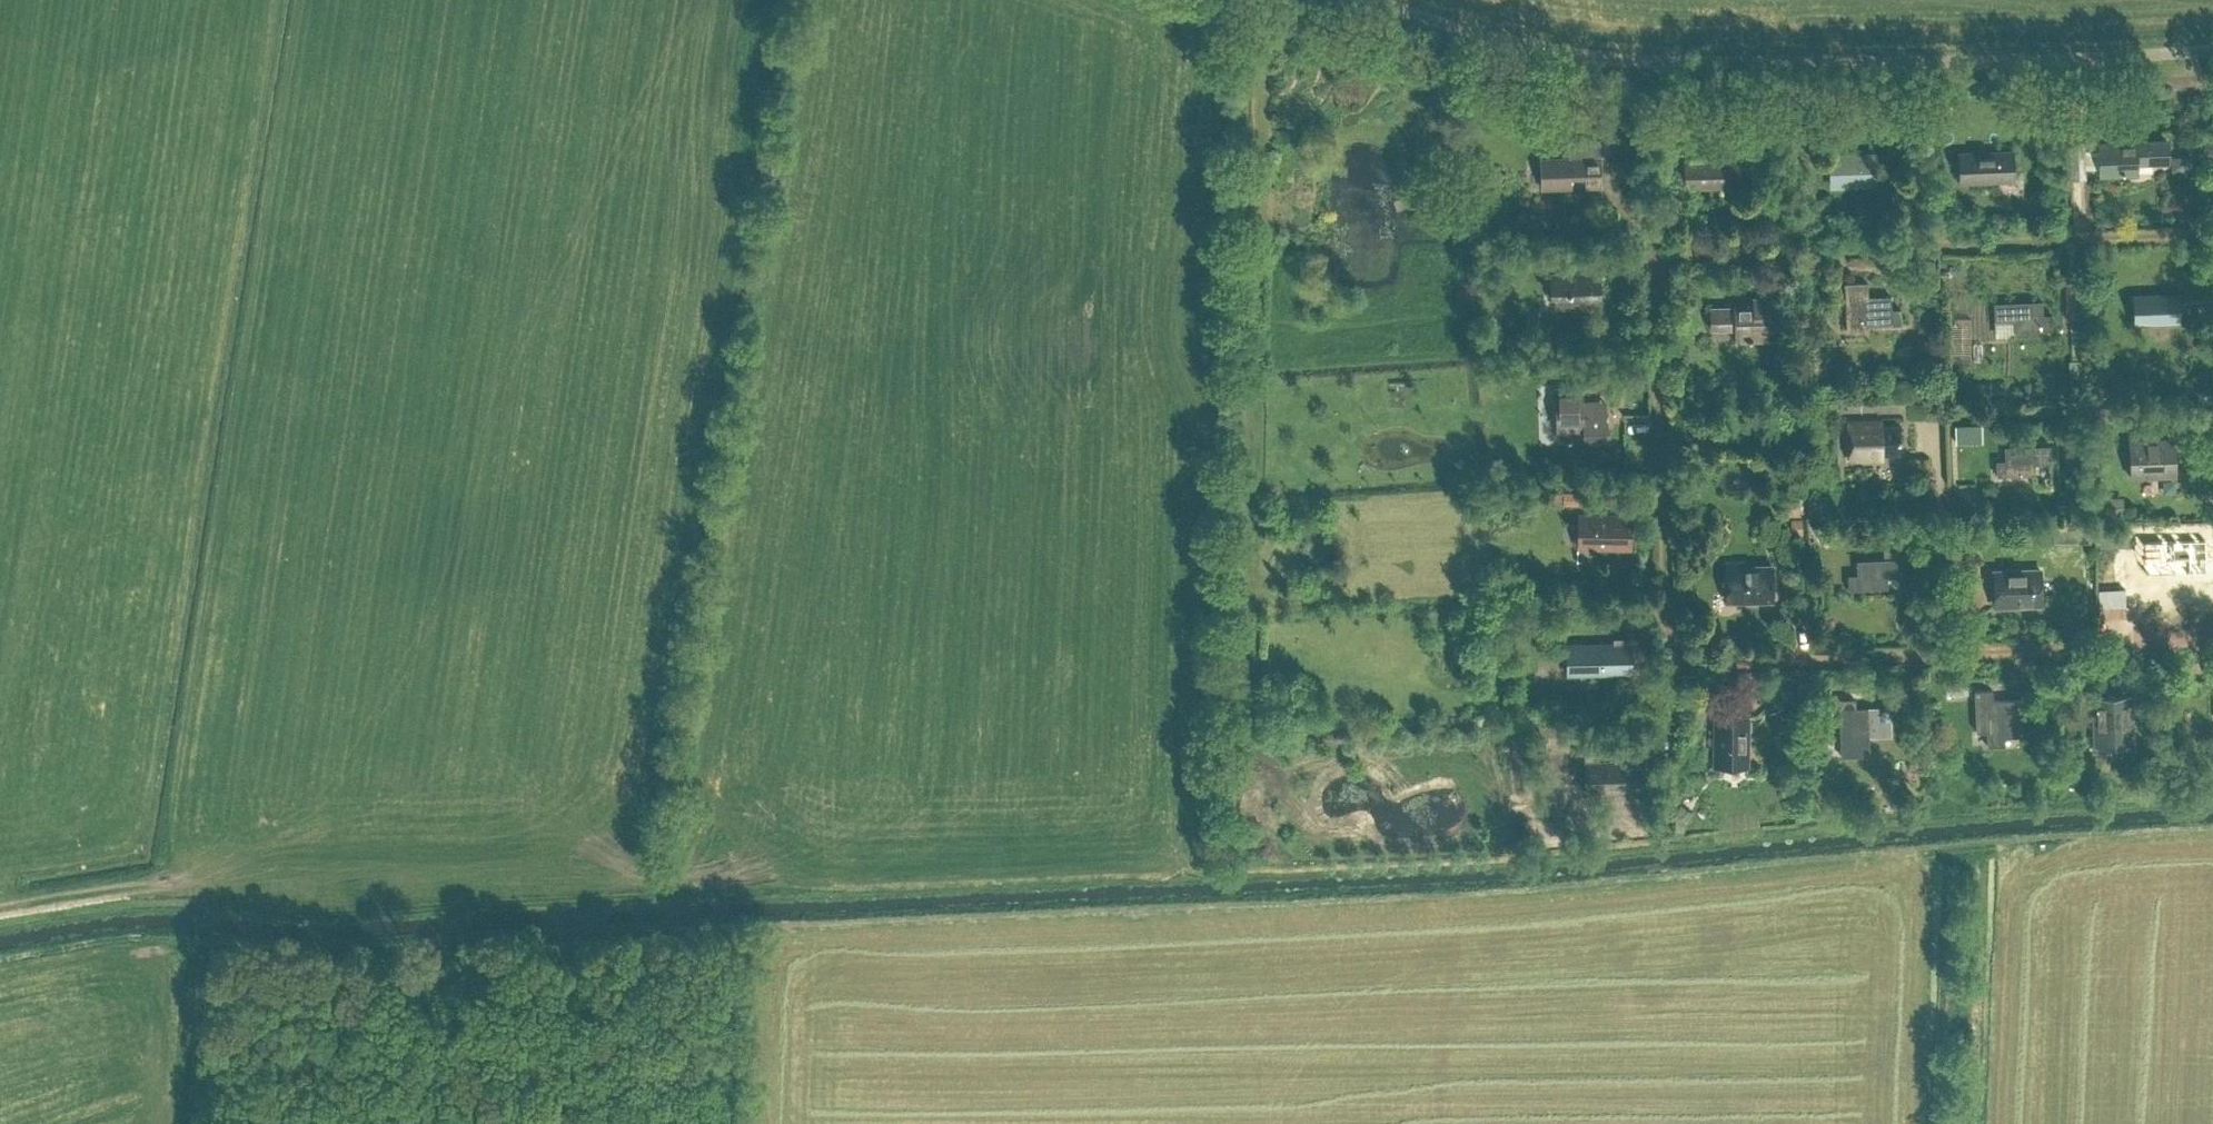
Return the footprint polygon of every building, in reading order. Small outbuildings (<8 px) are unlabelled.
[(1571,172),(1587,172),(1588,184),(1601,184),(1599,138),(1569,139),(1570,158),(1542,159),(1543,187),(1571,185),(1571,172)] [(2099,171),(2110,170),(2137,169),(2137,158),(2169,157),(2168,140),(2154,140),(2099,142),(2099,171)] [(2204,140),(2204,152),(2212,152),(2212,140),(2204,140)] [(2066,178),(2072,178),(2086,178),(2086,166),(2085,148),(2085,141),(2074,142),(2071,142),(2065,142),(2066,178)] [(1968,150),(1968,165),(1959,165),(1960,178),(1998,176),(1997,166),(2013,165),(2012,148),(1968,150)] [(1857,170),(1874,170),(1873,154),(1828,155),(1829,182),(1857,181),(1857,170)] [(2195,164),(2201,180),(2212,175),(2212,156),(2195,164)] [(1685,186),(1695,186),(1723,185),(1722,174),(1738,174),(1738,157),(1694,159),(1684,159),(1685,186)] [(1933,259),(1917,262),(1920,277),(1936,274),(1933,259)] [(1551,273),(1552,294),(1552,306),(1600,303),(1599,271),(1551,273)] [(1845,281),(1846,312),(1847,330),(1864,329),(1863,323),(1900,321),(1900,307),(1890,308),(1890,295),(1867,296),(1867,280),(1845,281)] [(2178,290),(2133,292),(2134,319),(2134,322),(2161,321),(2179,320),(2178,305),(2178,290)] [(1766,337),(1766,329),(1776,329),(1775,295),(1752,295),(1752,303),(1709,305),(1710,328),(1737,327),(1737,338),(1766,337)] [(2014,328),(2042,327),(2052,327),(2052,313),(2042,313),(2042,300),(1994,301),(1994,320),(2014,319),(2014,328)] [(2086,315),(2085,300),(2084,300),(2066,301),(2065,301),(2066,316),(2086,315)] [(1515,359),(1515,368),(1524,368),(1524,359),(1515,359)] [(1556,429),(1558,429),(1559,439),(1565,439),(1565,441),(1606,440),(1606,437),(1605,426),(1605,414),(1583,415),(1582,402),(1582,386),(1557,387),(1558,402),(1555,403),(1556,429)] [(1849,452),(1878,451),(1900,451),(1899,425),(1892,425),(1892,423),(1848,424),(1849,452)] [(1956,441),(1968,441),(1968,427),(1955,428),(1956,441)] [(2170,437),(2129,438),(2130,477),(2171,476),(2170,437)] [(2005,459),(1996,460),(1996,475),(2034,474),(2034,462),(2050,462),(2049,444),(2005,445),(2005,459)] [(1563,492),(1553,492),(1553,501),(1563,501),(1563,504),(1581,504),(1581,492),(1563,492)] [(2122,514),(2121,495),(2104,496),(2105,515),(2122,514)] [(1631,513),(1577,512),(1577,546),(1630,547),(1631,513)] [(1790,518),(1790,530),(1802,530),(1802,518),(1790,518)] [(1824,519),(1813,526),(1821,541),(1833,534),(1824,519)] [(2076,542),(2090,541),(2089,525),(2076,525),(2076,542)] [(2144,573),(2206,571),(2205,539),(2143,541),(2144,573)] [(1904,573),(1904,557),(1904,549),(1886,549),(1886,558),(1859,559),(1859,572),(1850,572),(1850,586),(1887,584),(1887,574),(1904,573)] [(1725,563),(1726,601),(1773,600),(1773,563),(1725,563)] [(2137,600),(2138,565),(2105,565),(2105,600),(2137,600)] [(2038,571),(1995,573),(1996,602),(2039,600),(2038,571)] [(1623,614),(1621,600),(1603,602),(1605,616),(1623,614)] [(1568,645),(1569,662),(1569,672),(1590,672),(1618,671),(1625,670),(1630,670),(1629,657),(1629,637),(1614,637),(1614,643),(1568,645)] [(2131,672),(2119,672),(2119,684),(2131,684),(2131,672)] [(1967,684),(1945,684),(1946,694),(1968,693),(1967,684)] [(1975,689),(1975,699),(1976,728),(1987,728),(1988,744),(2004,744),(2004,734),(2019,734),(2018,698),(2003,698),(1991,698),(1991,689),(1975,689)] [(2132,693),(2091,695),(2092,725),(2104,725),(2105,743),(2134,742),(2132,693)] [(1839,698),(1841,754),(1843,754),(1854,753),(1870,753),(1868,706),(1855,706),(1855,697),(1839,698)] [(1798,715),(1811,721),(1817,708),(1803,702),(1798,715)] [(1782,705),(1769,711),(1778,729),(1791,723),(1782,705)] [(1715,764),(1733,764),(1749,764),(1749,716),(1715,716),(1715,764)] [(1547,721),(1539,722),(1539,734),(1548,733),(1547,721)] [(1965,731),(1940,733),(1941,744),(1965,742),(1965,731)] [(1583,790),(1613,790),(1642,790),(1642,762),(1642,759),(1603,759),(1599,759),(1599,752),(1583,752),(1583,762),(1583,790)] [(1692,813),(1679,803),(1673,811),(1685,821),(1692,813)]
